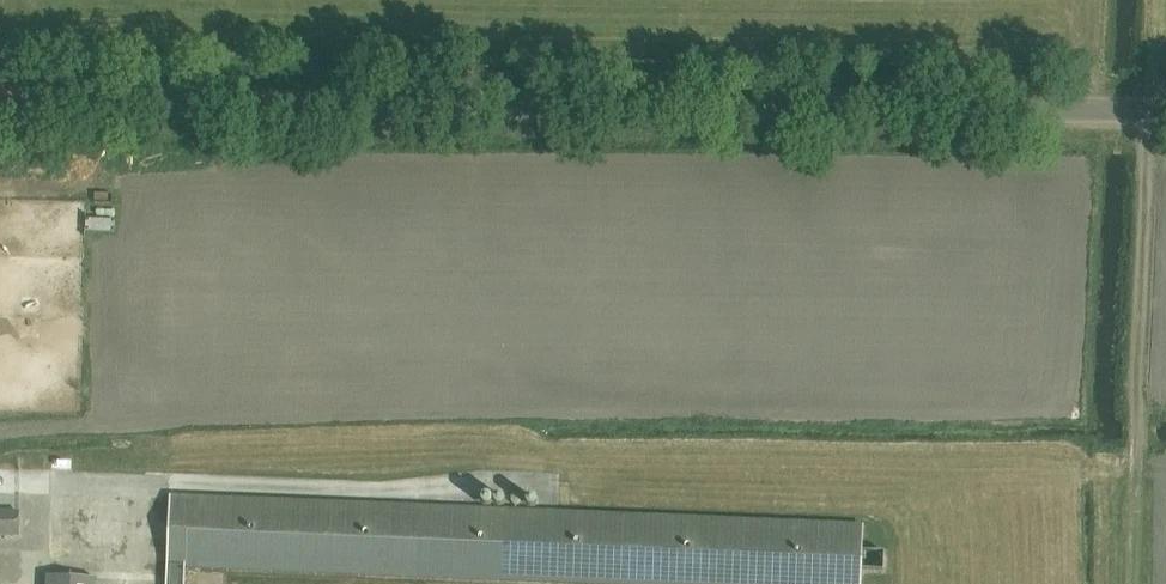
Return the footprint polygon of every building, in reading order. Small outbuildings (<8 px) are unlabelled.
[(638,583),(859,583),(861,523),(171,498),(168,583),(186,583),(187,568),(638,583)] [(21,538),(21,511),(0,511),(0,537),(21,538)] [(96,578),(46,576),(46,583),(96,583),(96,578)]
